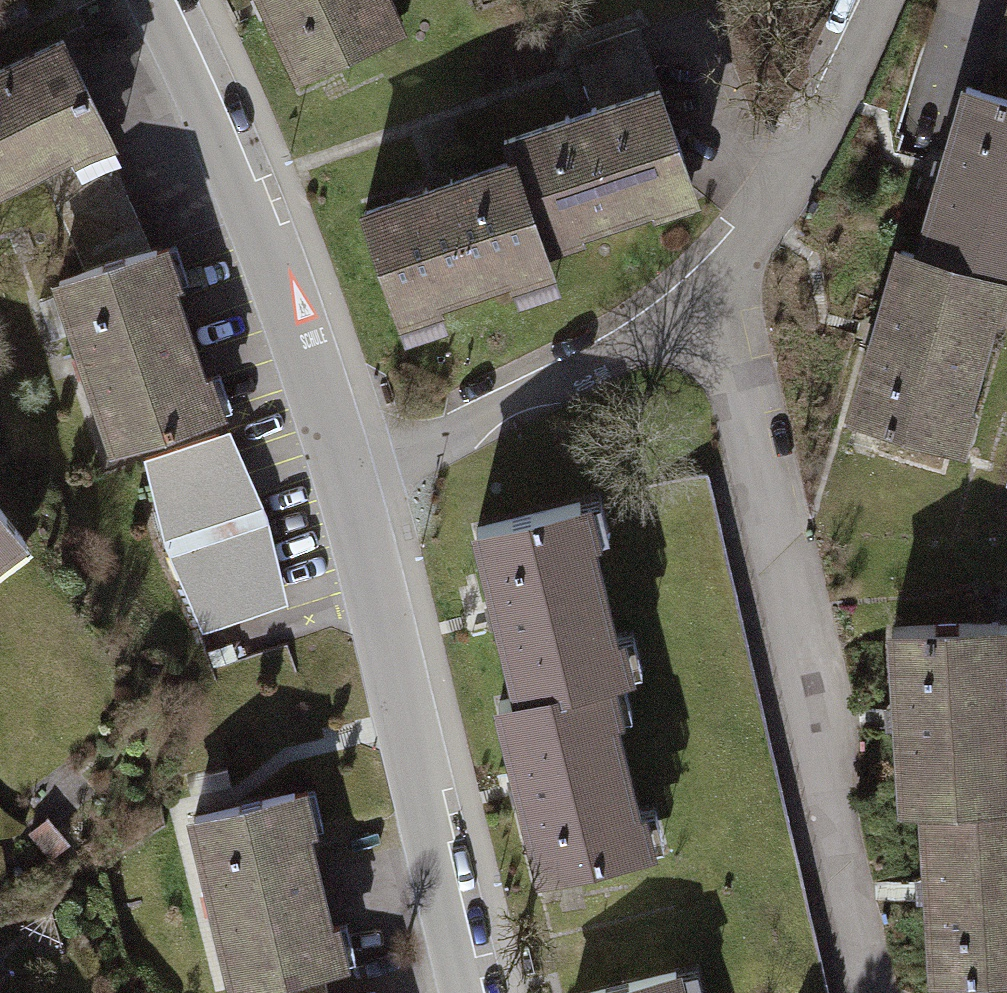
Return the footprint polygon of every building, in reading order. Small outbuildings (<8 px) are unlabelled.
[(302,74),(415,26),(403,0),(270,0),(302,74)] [(0,61),(0,185),(120,129),(73,27),(0,61)] [(950,74),(905,249),(1001,273),(1006,275),(1006,89),(950,74)] [(699,191),(657,76),(508,130),(514,146),(549,244),(699,191)] [(549,244),(514,146),(373,196),(414,311),(555,261),(549,244)] [(174,237),(57,275),(113,447),(229,409),(174,237)] [(957,445),(1001,273),(905,249),(894,246),(850,418),(957,445)] [(234,429),(147,458),(167,548),(204,630),(287,604),(266,511),(234,429)] [(627,671),(585,495),(461,525),(502,700),(611,674),(627,671)] [(35,545),(0,499),(0,571),(35,545)] [(890,624),(901,804),(918,803),(1006,797),(1006,617),(890,624)] [(652,847),(611,674),(502,700),(492,703),(533,876),(652,847)] [(192,815),(233,988),(341,963),(300,790),(192,815)] [(918,803),(930,980),(1006,975),(1006,797),(918,803)] [(591,992),(694,992),(687,968),(591,992)]
